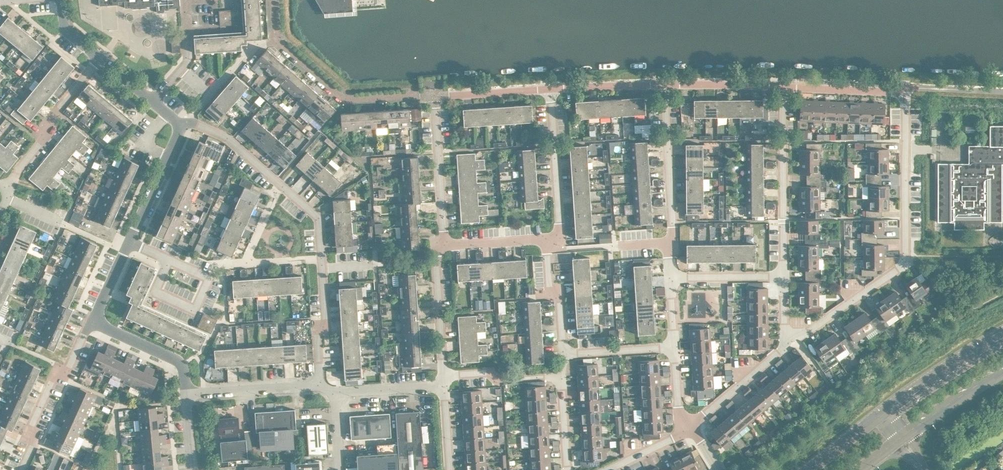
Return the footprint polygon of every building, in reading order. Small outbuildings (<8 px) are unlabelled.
[(100,5),(125,4),(125,7),(133,7),(133,9),(148,8),(147,6),(157,5),(157,11),(159,12),(164,12),(165,11),(165,8),(180,7),(180,0),(100,0),(100,5)] [(196,53),(242,49),(242,48),(248,47),(248,40),(263,39),(260,0),(244,0),(247,34),(195,37),(196,53)] [(353,9),(353,0),(317,0),(324,13),(353,11),(353,9)] [(232,9),(219,10),(220,24),(220,25),(236,24),(235,9),(232,9)] [(6,37),(17,24),(8,17),(0,27),(0,32),(6,37)] [(6,37),(15,45),(26,31),(17,24),(6,37)] [(15,45),(24,52),(35,39),(26,31),(15,45)] [(173,52),(181,52),(180,36),(172,36),(173,52)] [(35,39),(24,52),(33,59),(44,46),(35,39)] [(256,62),(265,69),(276,56),(267,49),(256,62)] [(62,56),(54,65),(68,76),(75,66),(62,56)] [(265,69),(273,77),(285,64),(276,56),(265,69)] [(282,84),(293,71),(285,64),(273,77),(274,77),(270,82),(278,88),(282,84)] [(54,65),(47,73),(60,84),(68,76),(54,65)] [(282,84),(291,92),(302,79),(293,71),(282,84)] [(47,73),(40,82),(53,93),(60,84),(47,73)] [(236,75),(229,84),(242,95),(249,86),(236,75)] [(291,92),(299,99),(311,86),(302,79),(291,92)] [(40,82),(33,91),(46,102),(53,93),(40,82)] [(78,96),(87,104),(98,90),(89,83),(78,96)] [(229,84),(221,92),(234,104),(242,95),(229,84)] [(299,99),(308,107),(319,94),(311,86),(299,99)] [(87,104),(96,111),(107,98),(98,90),(87,104)] [(33,91),(25,100),(39,111),(46,102),(33,91)] [(221,92),(213,101),(226,112),(234,104),(221,92)] [(308,107),(316,114),(328,101),(319,94),(308,107)] [(645,97),(633,98),(634,115),(646,114),(645,97)] [(96,111),(105,118),(116,105),(107,98),(96,111)] [(633,98),(622,99),(623,116),(634,115),(633,98)] [(610,99),(599,100),(600,117),(611,116),(610,99)] [(622,99),(610,99),(611,116),(623,116),(622,99)] [(751,99),(740,100),(740,117),(752,117),(751,99)] [(763,99),(751,99),(752,117),(763,117),(763,105),(763,99)] [(39,111),(25,100),(18,108),(17,107),(11,113),(23,123),(28,118),(31,120),(39,111)] [(599,100),(587,101),(588,118),(600,117),(599,100)] [(706,117),(706,100),(694,100),(694,117),(706,117)] [(717,100),(706,100),(706,117),(717,117),(717,100)] [(729,100),(717,100),(717,117),(729,117),(729,100)] [(740,100),(729,100),(729,117),(740,117),(740,100)] [(800,120),(812,121),(813,101),(801,100),(800,120)] [(226,112),(213,101),(206,110),(207,111),(213,116),(219,121),(226,112)] [(282,101),(280,104),(285,108),(284,108),(288,112),(291,109),(288,106),(282,101)] [(328,101),(316,114),(325,122),(337,109),(328,101)] [(588,118),(587,101),(576,102),(577,119),(588,118)] [(813,101),(812,121),(814,121),(814,124),(815,125),(821,125),(822,124),(822,121),(824,121),(825,101),(813,101)] [(837,102),(825,101),(824,121),(836,122),(837,102)] [(849,102),(837,102),(836,122),(848,122),(849,102)] [(861,103),(849,102),(848,122),(860,123),(861,103)] [(873,103),(861,103),(860,123),(872,123),(873,103)] [(885,104),(873,103),(872,123),(884,124),(885,116),(885,104)] [(532,104),(520,105),(522,122),(533,121),(532,104)] [(105,118),(114,126),(125,112),(116,105),(105,118)] [(520,105),(509,106),(510,123),(522,122),(520,105)] [(509,106),(498,107),(499,124),(510,123),(509,106)] [(486,107),(475,108),(476,125),(487,125),(486,107)] [(498,107),(486,107),(487,125),(499,124),(498,107)] [(410,108),(398,109),(399,126),(411,126),(411,121),(410,108)] [(421,108),(410,108),(411,121),(421,120),(421,108)] [(476,125),(475,108),(463,109),(464,126),(476,125)] [(387,110),(388,127),(388,133),(400,132),(399,126),(398,109),(387,110)] [(377,128),(388,127),(387,110),(376,111),(377,128)] [(207,111),(204,114),(211,120),(213,116),(207,111)] [(354,129),(365,129),(364,111),(353,112),(354,129)] [(365,129),(377,128),(376,111),(364,111),(365,129)] [(125,112),(114,126),(123,133),(134,120),(125,112)] [(342,130),(354,129),(353,112),(341,113),(342,130)] [(85,114),(81,120),(85,123),(90,117),(85,114)] [(242,130),(251,137),(262,124),(253,117),(242,130)] [(251,137),(259,145),(271,132),(262,124),(251,137)] [(650,124),(635,125),(635,133),(642,133),(642,137),(651,137),(650,124)] [(73,125),(65,134),(87,151),(90,147),(83,141),(87,136),(73,125)] [(990,125),(990,145),(969,145),(969,163),(938,163),(938,222),(954,222),(954,229),(984,229),(984,222),(1002,222),(1002,164),(1002,125),(990,125)] [(259,145),(268,152),(279,139),(271,132),(259,145)] [(65,134),(58,142),(72,154),(76,149),(83,155),(87,151),(65,134)] [(195,151),(210,158),(215,148),(219,150),(222,144),(208,138),(205,143),(200,140),(195,151)] [(268,152),(276,160),(288,147),(279,139),(268,152)] [(16,143),(12,140),(6,147),(1,143),(0,144),(0,162),(16,143)] [(621,141),(610,142),(611,153),(614,153),(614,148),(615,145),(618,145),(621,141)] [(630,142),(631,153),(648,152),(648,141),(630,142)] [(58,142),(51,151),(72,169),(75,165),(68,159),(72,154),(58,142)] [(0,162),(0,166),(7,172),(19,157),(14,153),(19,146),(16,143),(0,162)] [(800,150),(800,162),(820,162),(820,150),(822,150),(822,143),(810,143),(810,149),(800,150)] [(868,149),(868,161),(889,161),(888,149),(878,149),(878,143),(866,143),(866,149),(868,149)] [(686,144),(686,156),(703,156),(703,144),(686,144)] [(746,144),(746,154),(764,154),(764,144),(746,144)] [(570,146),(571,158),(588,157),(587,145),(570,146)] [(288,147),(276,160),(285,168),(297,155),(288,147)] [(518,150),(518,160),(536,159),(535,149),(518,150)] [(51,151),(44,160),(58,172),(62,167),(69,173),(72,169),(51,151)] [(195,151),(190,162),(206,169),(210,158),(195,151)] [(296,164),(305,172),(316,159),(308,151),(296,164)] [(631,153),(632,163),(649,162),(648,152),(631,153)] [(457,154),(458,166),(485,164),(485,159),(476,159),(475,153),(457,154)] [(746,154),(746,164),(764,164),(764,154),(746,154)] [(401,157),(402,169),(419,168),(418,156),(410,157),(401,157)] [(686,156),(686,167),(703,167),(703,156),(686,156)] [(124,157),(119,167),(135,174),(139,164),(124,157)] [(571,158),(571,169),(589,168),(588,157),(571,158)] [(305,172),(314,180),(325,167),(316,159),(305,172)] [(518,160),(519,170),(536,169),(536,159),(518,160)] [(44,160),(36,169),(58,186),(61,182),(54,177),(58,172),(44,160)] [(508,161),(499,162),(500,171),(504,171),(504,166),(509,166),(508,161)] [(866,173),(866,180),(879,180),(879,174),(889,174),(889,161),(868,161),(868,173),(866,173)] [(190,162),(185,172),(201,179),(206,169),(190,162)] [(632,163),(632,173),(650,172),(649,162),(632,163)] [(810,174),(810,180),(822,180),(822,174),(820,174),(820,162),(800,162),(800,174),(810,174)] [(458,166),(458,177),(477,176),(476,169),(485,169),(485,164),(458,166)] [(746,164),(747,175),(764,174),(764,164),(746,164)] [(219,165),(215,173),(220,175),(223,169),(226,171),(227,169),(219,165)] [(119,167),(114,178),(130,185),(135,174),(119,167)] [(314,180),(322,187),(333,174),(325,167),(314,180)] [(686,167),(686,179),(704,179),(703,167),(686,167)] [(402,169),(402,180),(420,179),(419,168),(402,169)] [(571,169),(572,181),(589,180),(589,168),(571,169)] [(58,186),(36,169),(29,178),(43,190),(47,185),(54,190),(58,186)] [(519,170),(520,181),(537,180),(536,169),(519,170)] [(185,172),(181,182),(196,189),(201,179),(185,172)] [(632,173),(633,183),(650,182),(650,172),(632,173)] [(333,174),(322,187),(331,195),(342,182),(333,174)] [(747,175),(747,185),(764,185),(764,174),(747,175)] [(458,177),(459,188),(487,186),(486,181),(477,182),(477,176),(458,177)] [(243,177),(240,184),(245,186),(250,189),(253,182),(243,177)] [(114,178),(109,188),(125,195),(130,185),(114,178)] [(402,180),(403,192),(420,191),(420,179),(402,180)] [(686,179),(686,190),(704,190),(704,179),(686,179)] [(520,181),(521,191),(538,190),(537,180),(520,181)] [(572,181),(573,192),(590,191),(589,180),(572,181)] [(800,186),(800,199),(820,199),(820,186),(822,186),(822,180),(810,180),(810,186),(800,186)] [(868,186),(869,198),(889,198),(889,186),(879,186),(879,180),(866,180),(866,186),(868,186)] [(181,182),(176,193),(192,200),(196,189),(181,182)] [(633,183),(634,194),(651,192),(650,182),(633,183)] [(747,185),(747,195),(764,195),(764,185),(747,185)] [(245,186),(240,197),(256,204),(261,193),(245,186)] [(459,188),(460,200),(478,198),(478,192),(487,192),(487,186),(459,188)] [(109,188),(105,198),(120,206),(125,195),(109,188)] [(346,190),(333,198),(333,200),(349,199),(348,190),(346,190)] [(538,190),(521,191),(521,202),(525,201),(525,209),(545,208),(544,197),(538,198),(538,190)] [(686,190),(687,202),(704,201),(704,190),(686,190)] [(403,192),(404,203),(416,202),(416,203),(421,202),(420,191),(403,192)] [(573,192),(574,204),(591,202),(590,191),(573,192)] [(634,194),(634,204),(652,203),(651,192),(634,194)] [(176,193),(171,203),(187,210),(192,200),(176,193)] [(747,195),(747,205),(764,205),(764,195),(747,195)] [(240,197),(235,207),(251,214),(256,204),(240,197)] [(105,198),(100,209),(116,216),(120,206),(105,198)] [(460,200),(461,211),(488,209),(488,204),(479,205),(478,198),(460,200)] [(889,198),(869,198),(869,210),(866,210),(866,217),(879,217),(879,210),(889,210),(889,198)] [(333,200),(334,211),(351,210),(351,199),(349,199),(333,200)] [(820,199),(800,199),(800,211),(810,211),(810,217),(823,217),(823,211),(820,211),(820,199)] [(704,201),(687,202),(687,213),(704,213),(704,201)] [(399,203),(400,215),(417,214),(416,203),(416,202),(404,203),(399,203)] [(574,204),(574,215),(592,214),(591,202),(574,204)] [(77,203),(74,210),(84,215),(85,215),(88,208),(77,203)] [(171,203),(166,213),(182,221),(187,210),(171,203)] [(634,204),(635,214),(652,213),(652,203),(634,204)] [(764,205),(747,205),(747,216),(764,216),(764,205)] [(235,207),(231,218),(246,225),(251,214),(235,207)] [(116,216),(100,209),(95,220),(111,227),(116,216)] [(488,209),(461,211),(461,223),(480,222),(479,215),(488,214),(488,209)] [(74,210),(69,221),(79,226),(84,215),(74,210)] [(334,211),(335,223),(352,222),(351,210),(334,211)] [(166,213),(162,224),(177,231),(182,221),(166,213)] [(652,213),(635,214),(636,224),(653,223),(652,213)] [(400,215),(401,226),(418,225),(417,214),(400,215)] [(574,215),(575,226),(592,225),(592,214),(574,215)] [(231,218),(226,228),(242,235),(246,225),(231,218)] [(862,232),(862,239),(874,239),(874,232),(884,232),(884,219),(864,220),(864,232),(862,232)] [(808,233),(808,239),(821,239),(821,233),(818,233),(818,220),(798,220),(798,233),(808,233)] [(335,223),(336,234),(353,233),(352,222),(335,223)] [(21,224),(16,235),(32,242),(37,231),(21,224)] [(177,231),(162,224),(157,235),(172,242),(177,231)] [(401,226),(401,238),(419,237),(418,225),(401,226)] [(592,225),(575,226),(576,238),(577,245),(593,244),(593,237),(592,225)] [(226,228),(221,238),(237,246),(242,235),(226,228)] [(353,233),(336,234),(336,246),(353,245),(353,233)] [(611,233),(600,234),(600,242),(611,242),(611,233)] [(202,234),(198,243),(202,245),(207,236),(202,234)] [(16,235),(12,245),(27,252),(32,242),(16,235)] [(82,237),(77,247),(93,254),(98,244),(82,237)] [(419,237),(401,238),(402,249),(419,248),(419,237)] [(237,246),(221,238),(216,249),(225,253),(232,256),(237,246)] [(798,245),(798,258),(819,257),(818,245),(821,245),(821,239),(808,239),(808,245),(798,245)] [(864,245),(864,257),(884,257),(884,245),(874,245),(874,239),(862,239),(862,245),(864,245)] [(699,262),(699,244),(687,245),(687,262),(699,262)] [(710,244),(699,244),(699,262),(710,262),(710,244)] [(721,244),(710,244),(710,262),(722,262),(721,244)] [(733,244),(721,244),(722,262),(733,261),(733,244)] [(744,244),(733,244),(733,261),(744,261),(744,244)] [(756,244),(744,244),(744,261),(756,261),(756,244)] [(12,245),(7,255),(23,263),(27,252),(12,245)] [(77,247),(73,258),(88,265),(93,254),(77,247)] [(7,255),(2,266),(18,273),(23,263),(7,255)] [(572,258),(573,270),(590,269),(590,257),(572,258)] [(809,270),(809,276),(821,276),(821,270),(819,270),(819,257),(798,258),(798,270),(809,270)] [(884,257),(864,257),(864,269),(862,269),(862,276),(874,275),(874,269),(884,269),(884,257)] [(73,258),(68,268),(83,275),(88,265),(73,258)] [(526,259),(514,260),(515,277),(527,276),(526,259)] [(514,260),(503,261),(504,278),(515,277),(514,260)] [(127,316),(137,321),(200,350),(207,336),(139,305),(155,267),(141,261),(127,293),(128,294),(126,299),(133,302),(127,316)] [(492,261),(480,262),(481,279),(493,278),(492,261)] [(503,261),(492,261),(493,278),(504,278),(503,261)] [(480,262),(469,263),(470,280),(481,279),(480,262)] [(470,280),(469,263),(457,264),(458,281),(470,280)] [(634,266),(634,277),(652,276),(651,265),(634,266)] [(0,270),(0,277),(13,283),(18,273),(2,266),(0,270)] [(268,295),(267,278),(267,275),(267,267),(263,267),(263,274),(263,276),(263,278),(256,278),(257,296),(268,295)] [(68,268),(63,278),(79,286),(83,275),(68,268)] [(573,270),(574,281),(591,280),(590,269),(573,270)] [(399,274),(400,286),(417,285),(416,273),(399,274)] [(302,275),(290,276),(291,293),(303,293),(302,275)] [(290,276),(279,277),(280,294),(291,293),(290,276)] [(634,277),(635,289),(652,288),(652,276),(634,277)] [(799,282),(799,295),(819,294),(819,282),(821,282),(821,276),(809,276),(809,282),(799,282)] [(8,294),(13,283),(0,277),(0,290),(8,294)] [(279,277),(267,278),(268,295),(280,294),(279,277)] [(913,295),(908,298),(915,308),(920,305),(916,299),(926,292),(916,277),(906,284),(913,295)] [(63,278),(58,289),(74,296),(79,286),(63,278)] [(256,278),(245,279),(246,296),(257,296),(256,278)] [(246,296),(245,279),(233,280),(234,297),(246,296)] [(574,281),(575,293),(592,292),(591,280),(574,281)] [(400,286),(400,297),(417,296),(417,285),(400,286)] [(339,288),(340,300),(357,298),(356,287),(339,288)] [(635,289),(636,300),(653,299),(652,288),(635,289)] [(747,288),(748,300),(768,300),(768,288),(747,288)] [(53,299),(58,301),(69,306),(74,296),(58,289),(53,299)] [(4,304),(8,294),(0,290),(0,302),(4,304)] [(896,291),(886,298),(896,313),(906,306),(910,312),(915,308),(908,298),(903,302),(896,291)] [(575,293),(575,304),(593,303),(592,292),(575,293)] [(819,294),(799,295),(799,307),(809,307),(809,313),(821,313),(821,306),(819,306),(819,294)] [(400,297),(401,309),(418,308),(417,296),(400,297)] [(340,300),(341,311),(358,310),(357,298),(340,300)] [(882,316),(878,319),(885,329),(890,326),(886,320),(896,313),(886,298),(875,305),(882,316)] [(636,300),(637,311),(654,310),(653,299),(636,300)] [(523,302),(524,312),(541,311),(540,300),(523,302)] [(748,300),(748,312),(768,312),(768,300),(748,300)] [(58,301),(53,312),(69,319),(74,308),(69,306),(58,301)] [(575,304),(576,315),(593,314),(593,303),(575,304)] [(401,309),(402,320),(419,319),(418,308),(401,309)] [(341,311),(341,322),(359,321),(358,310),(341,311)] [(637,311),(637,323),(655,322),(654,310),(637,311)] [(524,312),(524,322),(542,321),(541,311),(524,312)] [(53,312),(48,322),(64,329),(69,319),(53,312)] [(204,312),(201,319),(198,327),(211,333),(218,319),(204,312)] [(748,312),(748,324),(768,324),(768,312),(748,312)] [(865,312),(855,319),(865,334),(876,327),(879,332),(880,333),(885,329),(878,319),(873,322),(865,312)] [(593,314),(576,315),(577,327),(578,333),(601,332),(601,326),(594,326),(593,314)] [(458,316),(459,328),(486,326),(486,321),(477,322),(476,315),(458,316)] [(614,325),(614,315),(605,316),(606,326),(614,325)] [(402,320),(403,332),(420,330),(419,319),(402,320)] [(852,337),(847,340),(854,350),(859,347),(855,341),(865,334),(855,319),(845,326),(852,337)] [(341,322),(342,334),(359,333),(359,321),(341,322)] [(524,322),(525,332),(542,331),(542,321),(524,322)] [(48,322),(44,332),(59,339),(64,329),(48,322)] [(655,322),(637,323),(638,335),(655,333),(655,322)] [(748,324),(748,336),(768,336),(768,324),(748,324)] [(890,326),(885,329),(890,337),(897,333),(891,325),(890,326)] [(459,328),(460,339),(478,338),(478,332),(486,331),(486,326),(459,328)] [(876,327),(865,334),(869,339),(879,332),(876,327)] [(690,329),(691,341),(711,340),(710,328),(690,329)] [(403,332),(403,343),(420,342),(420,330),(403,332)] [(525,332),(526,343),(543,342),(542,331),(525,332)] [(59,339),(44,332),(39,343),(55,350),(59,339)] [(342,334),(343,345),(360,344),(359,333),(342,334)] [(835,333),(825,340),(835,355),(845,348),(849,354),(852,352),(854,350),(847,340),(842,343),(835,333)] [(768,336),(748,336),(748,349),(768,348),(768,336)] [(460,339),(460,351),(488,349),(487,344),(478,344),(478,338),(460,339)] [(691,341),(691,353),(712,352),(711,340),(691,341)] [(835,355),(825,340),(815,347),(822,358),(817,361),(824,371),(829,368),(825,362),(835,355)] [(403,343),(404,354),(421,353),(420,342),(403,343)] [(526,343),(526,353),(544,352),(543,342),(526,343)] [(313,343),(295,344),(296,361),(314,360),(313,343)] [(295,344),(283,345),(284,362),(296,361),(295,344)] [(343,345),(344,356),(361,355),(360,344),(343,345)] [(283,345),(272,346),(273,363),(284,362),(283,345)] [(260,346),(249,347),(250,364),(262,364),(260,346)] [(272,346),(260,346),(262,364),(273,363),(272,346)] [(91,367),(101,372),(112,349),(107,347),(105,353),(98,351),(91,367)] [(249,347),(238,348),(239,365),(250,364),(249,347)] [(238,348),(226,349),(227,366),(239,365),(238,348)] [(101,372),(111,376),(119,360),(113,357),(116,351),(112,349),(101,372)] [(227,366),(226,349),(215,349),(216,367),(227,366)] [(488,349),(460,351),(461,362),(479,361),(479,355),(488,354),(488,349)] [(544,352),(526,353),(527,363),(544,362),(544,352)] [(691,353),(692,365),(712,364),(712,352),(691,353)] [(421,353),(404,354),(405,366),(406,366),(407,366),(411,366),(422,365),(421,353)] [(344,356),(344,368),(362,367),(361,355),(344,356)] [(802,355),(793,362),(804,375),(813,368),(802,355)] [(111,376),(121,381),(131,358),(127,356),(124,362),(119,360),(111,376)] [(121,381),(131,385),(138,369),(133,366),(136,360),(131,358),(121,381)] [(639,361),(639,373),(660,372),(659,359),(639,361)] [(26,360),(21,371),(36,378),(41,368),(26,360)] [(793,362),(785,369),(796,382),(804,375),(793,362)] [(577,365),(578,377),(598,376),(597,363),(577,365)] [(692,365),(693,377),(713,376),(712,364),(692,365)] [(131,385),(141,390),(151,367),(147,365),(144,371),(138,369),(131,385)] [(151,367),(141,390),(151,394),(159,378),(153,375),(155,369),(151,367)] [(362,367),(344,368),(345,380),(346,379),(358,379),(363,378),(362,367)] [(785,369),(777,376),(788,389),(796,382),(785,369)] [(21,371),(16,381),(32,389),(36,378),(21,371)] [(639,373),(640,385),(660,384),(660,372),(639,373)] [(578,377),(579,389),(599,388),(598,376),(578,377)] [(713,376),(693,377),(694,390),(714,388),(713,376)] [(777,376),(768,383),(780,396),(788,389),(777,376)] [(16,381),(11,392),(27,399),(32,389),(16,381)] [(526,399),(546,398),(545,385),(545,381),(528,382),(528,387),(525,387),(526,399)] [(768,383),(760,390),(771,403),(780,396),(768,383)] [(640,385),(641,397),(661,396),(660,384),(640,385)] [(72,391),(70,395),(92,405),(97,395),(81,387),(78,393),(72,391)] [(579,389),(579,401),(600,400),(599,388),(579,389)] [(461,391),(462,403),(482,402),(481,390),(461,391)] [(760,390),(752,397),(763,410),(771,403),(760,390)] [(817,390),(808,398),(814,406),(823,398),(817,390)] [(10,395),(7,402),(22,409),(27,399),(11,392),(10,395)] [(74,402),(71,408),(88,415),(92,405),(70,395),(68,399),(74,402)] [(641,397),(642,409),(662,408),(661,396),(641,397)] [(752,397),(744,404),(755,417),(763,410),(752,397)] [(526,399),(527,411),(547,410),(546,398),(526,399)] [(579,401),(580,413),(600,412),(600,400),(579,401)] [(7,402),(2,413),(17,420),(22,409),(7,402)] [(462,403),(463,415),(483,414),(482,402),(462,403)] [(744,404),(735,411),(747,424),(755,417),(744,404)] [(138,408),(139,419),(164,417),(163,412),(157,413),(156,406),(138,408)] [(63,410),(61,415),(83,425),(88,415),(71,408),(69,413),(63,410)] [(642,409),(643,421),(663,419),(662,408),(642,409)] [(295,409),(275,410),(278,448),(294,446),(293,429),(297,429),(295,409)] [(278,448),(275,410),(255,412),(257,432),(261,431),(262,449),(278,448)] [(527,411),(528,423),(548,422),(547,410),(527,411)] [(400,469),(424,469),(420,411),(396,412),(400,469)] [(735,411),(727,418),(738,431),(747,424),(735,411)] [(580,413),(581,425),(601,424),(600,412),(580,413)] [(791,412),(785,417),(790,423),(796,418),(791,412)] [(0,417),(0,424),(8,428),(8,429),(13,431),(17,420),(2,413),(0,417)] [(350,415),(352,439),(391,437),(390,413),(350,415)] [(463,415),(463,427),(484,426),(483,414),(463,415)] [(65,422),(63,427),(79,435),(83,425),(61,415),(59,419),(65,422)] [(139,419),(140,430),(158,428),(158,423),(164,422),(164,417),(139,419)] [(220,434),(221,434),(222,441),(221,441),(223,461),(248,458),(246,438),(246,439),(239,439),(239,432),(240,432),(238,417),(218,419),(220,434)] [(719,425),(730,438),(734,443),(742,436),(738,431),(727,418),(719,425)] [(663,419),(643,421),(643,433),(664,432),(663,419)] [(528,423),(528,435),(549,434),(548,422),(528,423)] [(307,424),(309,454),(329,453),(327,423),(307,424)] [(4,439),(8,429),(8,428),(0,424),(0,437),(4,439)] [(581,425),(582,437),(602,436),(601,424),(581,425)] [(730,438),(719,425),(710,432),(722,445),(730,438)] [(463,427),(464,439),(484,438),(484,426),(463,427)] [(54,430),(52,434),(74,445),(79,435),(63,427),(60,433),(54,430)] [(140,430),(141,441),(166,439),(165,434),(159,434),(158,428),(140,430)] [(250,431),(245,431),(246,439),(246,438),(248,458),(253,458),(250,431)] [(74,445),(52,434),(50,439),(56,441),(53,447),(70,455),(74,445)] [(528,435),(529,447),(549,446),(549,434),(528,435)] [(582,437),(583,449),(603,448),(602,436),(582,437)] [(464,439),(465,451),(485,450),(484,438),(464,439)] [(141,441),(142,452),(160,450),(160,444),(166,443),(166,439),(141,441)] [(760,441),(755,446),(758,449),(763,445),(760,441)] [(529,447),(530,459),(550,458),(549,446),(529,447)] [(603,448),(583,449),(583,461),(604,460),(603,448)] [(142,452),(144,462),(168,460),(168,455),(161,456),(160,450),(142,452)] [(465,451),(466,463),(486,462),(485,450),(465,451)] [(680,456),(687,469),(697,469),(700,469),(702,469),(706,468),(701,457),(695,460),(691,451),(680,456)] [(377,453),(378,469),(398,469),(397,452),(377,453)] [(377,453),(357,455),(358,467),(358,469),(378,469),(377,453)] [(680,456),(669,461),(673,469),(687,469),(680,456)] [(531,469),(544,469),(551,469),(550,458),(530,459),(531,469)] [(144,469),(162,469),(162,466),(168,465),(168,460),(144,462),(144,469)] [(729,460),(725,463),(729,469),(733,465),(729,460)] [(296,469),(320,469),(320,461),(296,463),(296,469)] [(466,469),(487,469),(486,462),(466,463),(466,469)]
